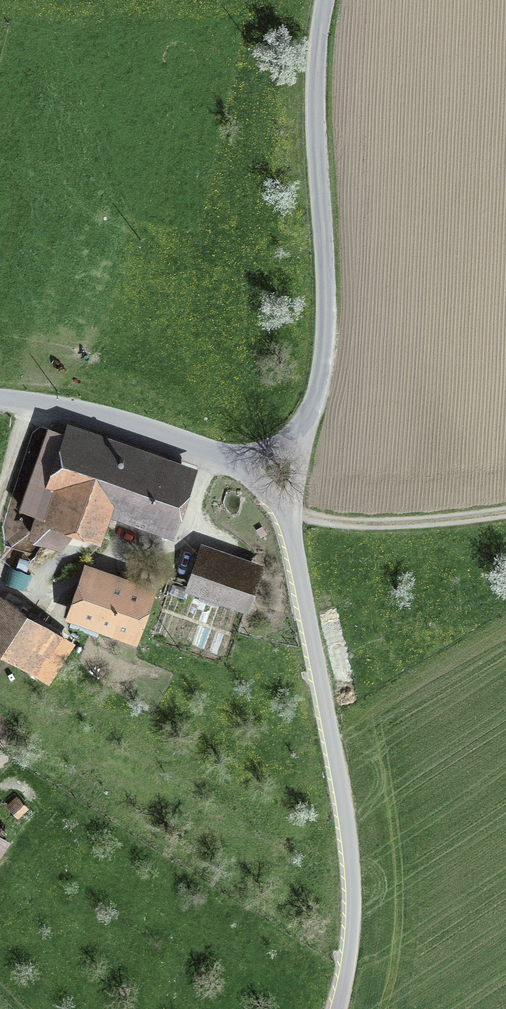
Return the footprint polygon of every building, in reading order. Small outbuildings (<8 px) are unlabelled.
[(170,523),(186,476),(48,428),(21,507),(37,513),(30,533),(60,543),(74,525),(77,526),(80,517),(102,524),(110,502),(170,523)] [(246,607),(258,574),(201,554),(189,587),(246,607)] [(134,630),(145,595),(89,576),(73,623),(97,631),(101,619),(134,630)] [(45,630),(2,603),(0,606),(0,643),(25,660),(45,630)] [(11,808),(18,815),(26,807),(19,800),(11,808)]
